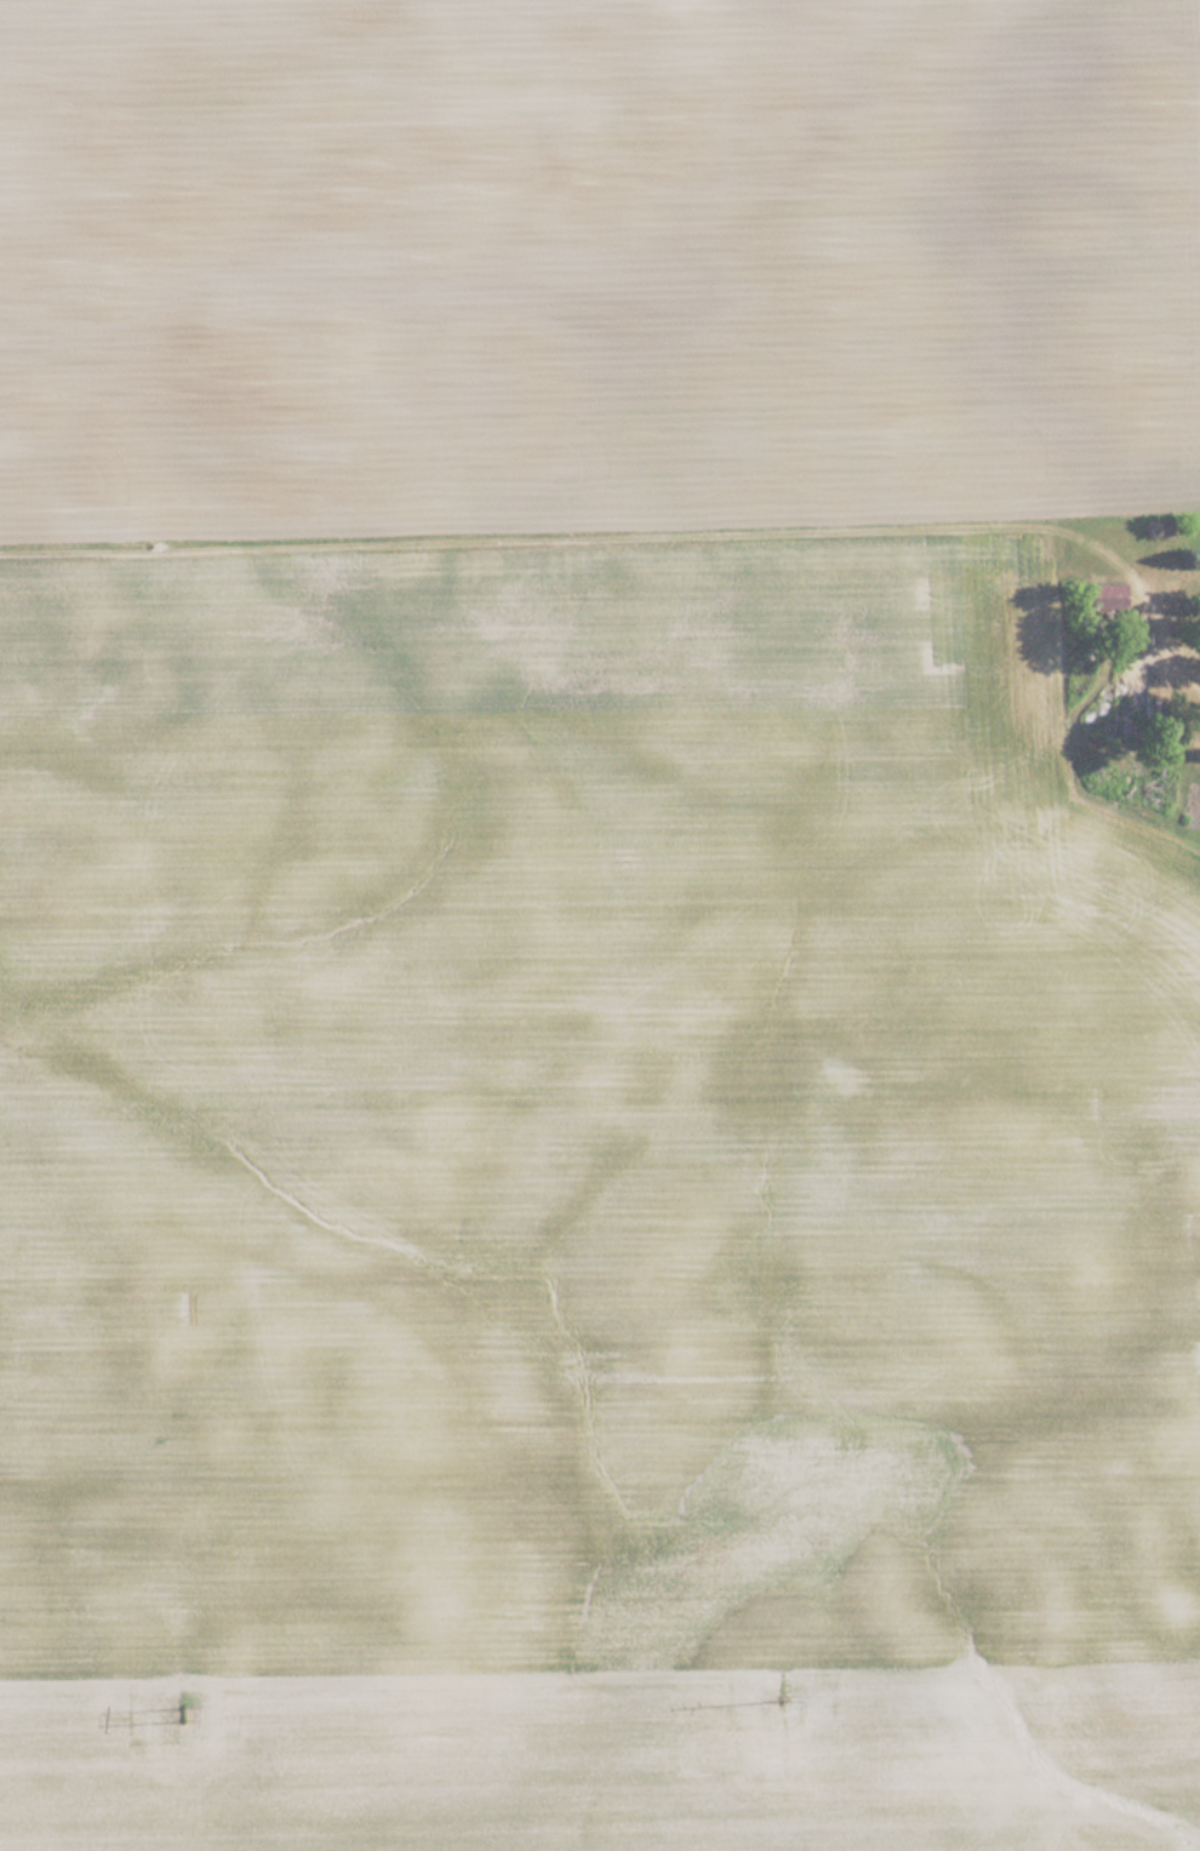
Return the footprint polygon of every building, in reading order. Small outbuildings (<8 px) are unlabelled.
[(1084,584),(1084,610),(1124,610),(1124,583),(1084,584)]
